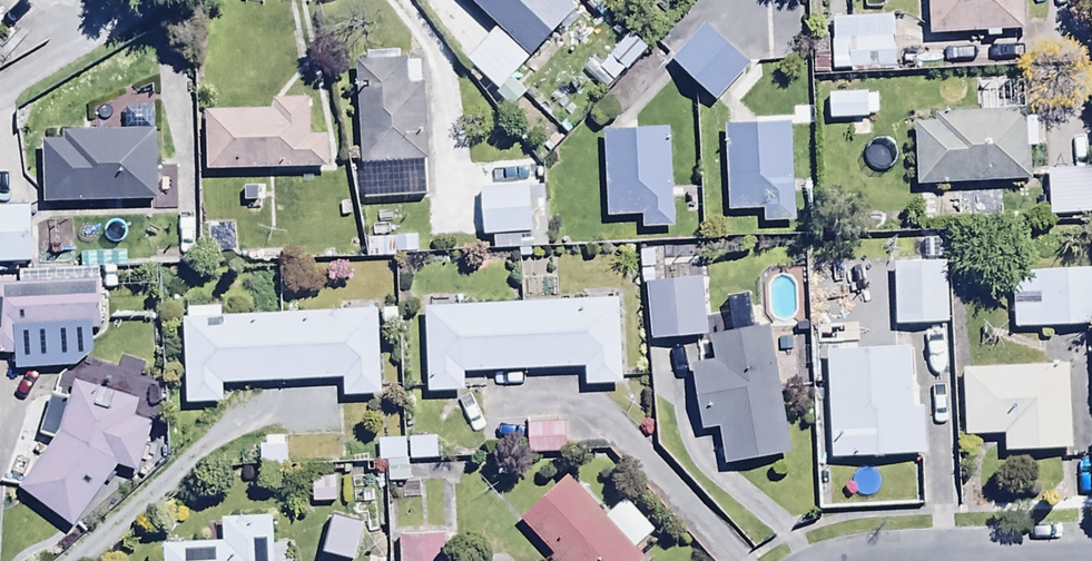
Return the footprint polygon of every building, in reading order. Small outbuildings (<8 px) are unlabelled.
[(510,75),(530,54),(540,44),(559,61),(576,43),(556,24),(573,5),(567,0),(472,0),(496,22),(464,57),(498,89),(494,93),(510,108),(527,90),(510,75)] [(930,31),(986,28),(987,34),(1000,33),(1000,27),(1023,26),(1022,0),(928,0),(930,31)] [(603,6),(574,38),(588,50),(616,18),(603,6)] [(891,14),(832,15),(833,71),(892,70),(891,14)] [(705,20),(671,57),(717,98),(750,61),(705,20)] [(369,58),(354,59),(359,162),(402,160),(404,195),(429,194),(424,58),(405,59),(405,56),(399,56),(399,45),(368,46),(369,58)] [(877,90),(828,92),(829,118),(867,117),(867,112),(877,112),(877,90)] [(205,105),(206,167),(328,166),(328,131),(312,131),(312,94),(273,95),(273,104),(205,105)] [(936,117),(914,118),(916,182),(1030,178),(1027,105),(935,109),(936,117)] [(790,120),(725,122),(727,210),(762,209),(762,219),(793,218),(790,120)] [(669,122),(603,125),(606,215),(641,214),(642,226),(673,225),(669,122)] [(42,136),(44,200),(151,198),(152,211),(175,210),(174,164),(157,165),(157,139),(133,126),(64,127),(64,135),(42,136)] [(1046,164),(1048,213),(1091,211),(1091,163),(1046,164)] [(529,182),(480,185),(482,233),(492,233),(493,249),(546,247),(544,186),(529,187),(529,182)] [(244,183),(244,212),(264,212),(264,183),(244,183)] [(35,261),(32,203),(0,204),(0,262),(35,261)] [(396,232),(396,236),(366,235),(365,255),(396,256),(396,251),(418,252),(419,233),(396,232)] [(946,256),(892,258),(896,323),(949,320),(946,256)] [(1011,267),(1014,326),(1091,322),(1091,264),(1011,267)] [(702,274),(645,279),(651,340),(707,334),(702,274)] [(0,281),(0,352),(23,353),(22,330),(99,328),(98,277),(0,281)] [(617,295),(424,305),(427,390),(464,389),(463,371),(584,364),(585,383),(622,381),(617,295)] [(187,315),(182,316),(186,400),(223,398),(222,381),(342,376),(343,394),(379,392),(375,307),(220,314),(220,305),(187,306),(187,315)] [(714,355),(692,359),(703,428),(719,425),(724,460),(792,449),(771,319),(710,329),(714,355)] [(910,340),(825,345),(831,455),(926,450),(923,403),(914,403),(910,340)] [(1069,359),(962,364),(964,430),(1003,429),(1004,449),(1073,447),(1069,359)] [(38,432),(54,436),(18,484),(73,524),(117,465),(137,471),(153,417),(136,412),(141,395),(74,376),(69,393),(49,388),(38,432)] [(566,422),(527,423),(527,452),(567,451),(566,422)] [(259,443),(260,464),(287,463),(285,433),(265,434),(265,443),(259,443)] [(437,434),(409,435),(410,458),(437,457),(437,434)] [(406,436),(377,436),(377,459),(386,459),(386,480),(394,480),(394,499),(418,499),(418,480),(406,480),(406,436)] [(519,517),(553,553),(548,558),(552,560),(641,560),(658,545),(648,534),(654,528),(623,495),(604,512),(566,472),(519,517)] [(163,539),(163,560),(292,560),(292,544),(275,544),(274,511),(221,513),(222,538),(163,539)] [(399,531),(400,560),(448,560),(446,529),(399,531)]
